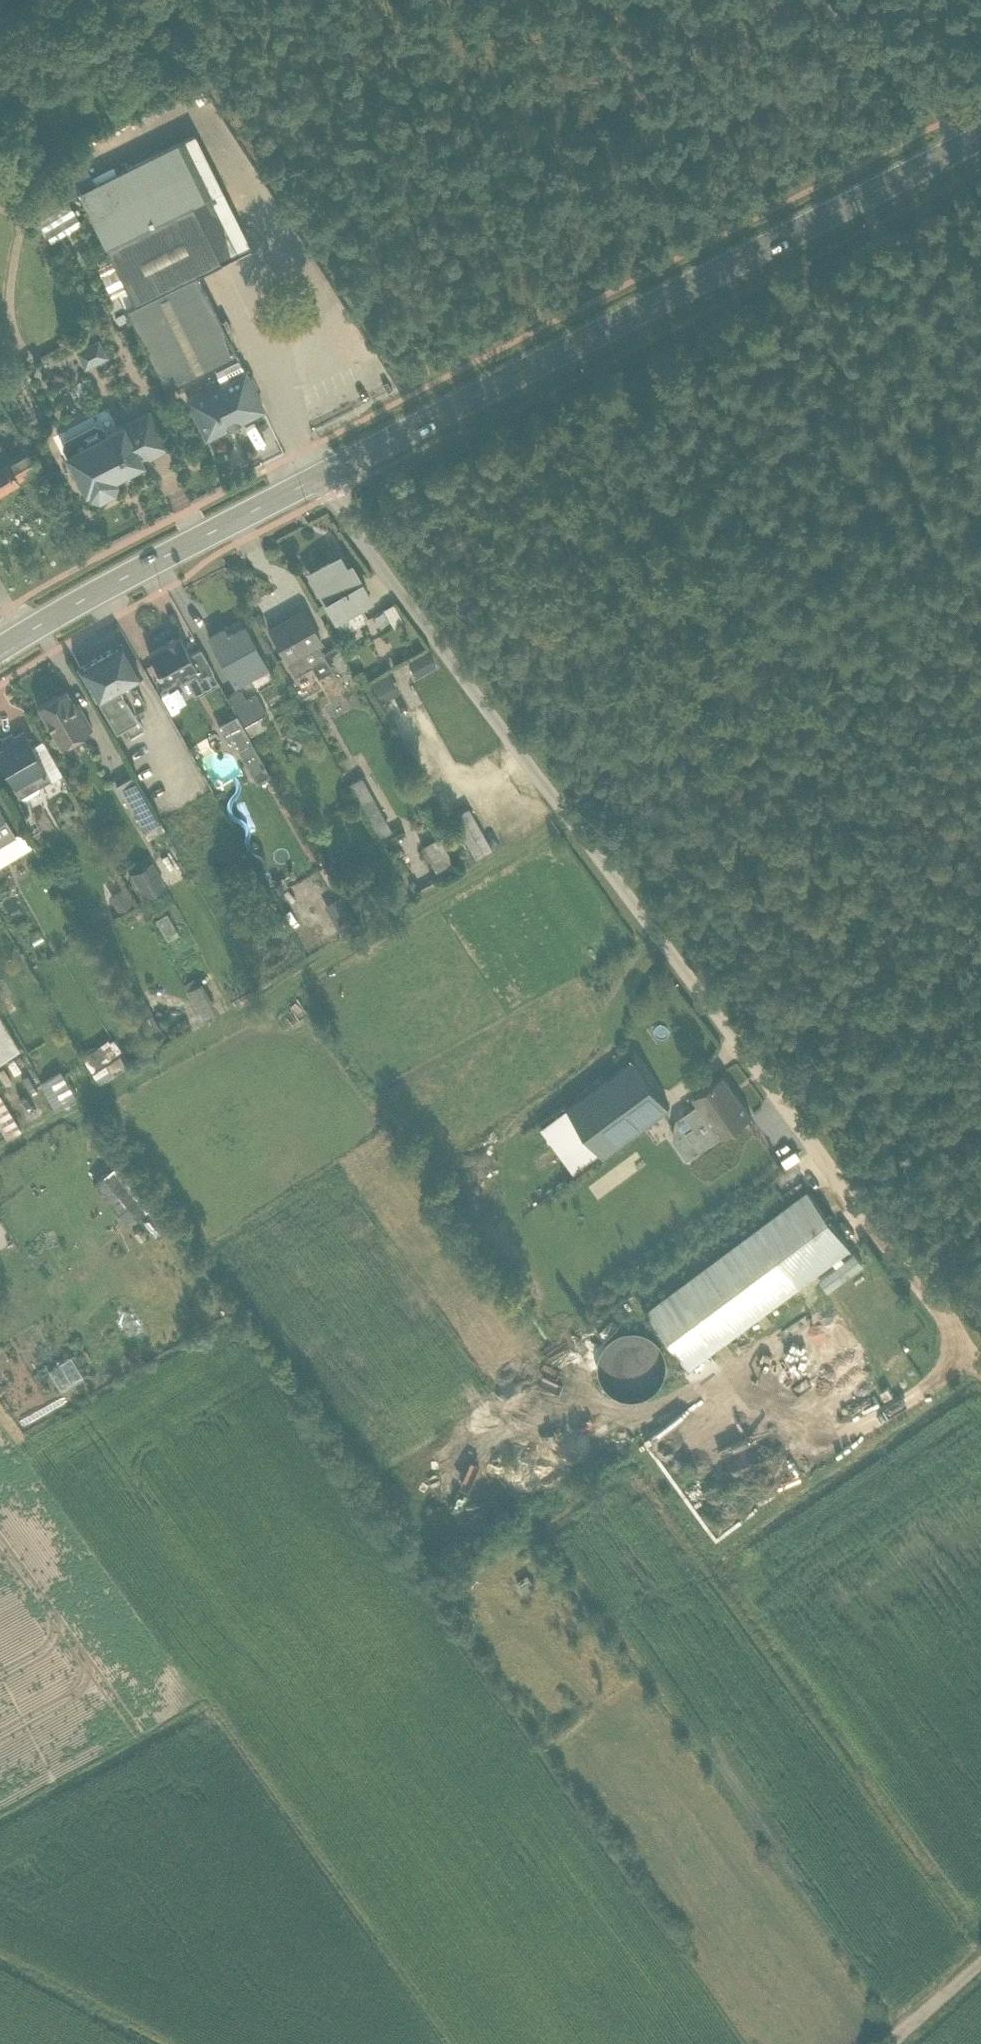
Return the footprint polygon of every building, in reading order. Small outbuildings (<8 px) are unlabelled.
[(206,438),(263,410),(253,390),(257,387),(252,376),(250,378),(246,370),(244,371),(238,359),(236,354),(229,341),(234,338),(226,320),(220,322),(196,274),(250,248),(194,134),(116,173),(113,166),(91,177),(84,164),(29,196),(40,214),(78,192),(112,262),(127,290),(118,294),(167,389),(213,366),(221,382),(187,400),(206,438)] [(51,243),(81,225),(67,203),(38,220),(51,243)] [(127,290),(112,262),(98,269),(108,290),(109,290),(112,297),(118,294),(127,290)] [(85,371),(108,358),(98,340),(75,353),(85,371)] [(7,390),(24,381),(19,372),(2,381),(7,390)] [(166,449),(147,412),(124,424),(124,423),(84,444),(81,439),(73,436),(64,441),(62,449),(86,493),(88,491),(91,496),(99,498),(113,490),(115,483),(114,478),(142,463),(141,462),(166,449)] [(41,467),(29,447),(9,459),(0,444),(0,492),(41,467)] [(359,605),(370,600),(353,570),(349,572),(339,558),(309,574),(344,634),(368,620),(359,605)] [(394,628),(403,623),(393,605),(383,610),(394,628)] [(332,671),(323,655),(319,647),(322,646),(304,612),(269,632),(294,677),(311,667),(318,679),(332,671)] [(236,688),(268,670),(244,627),(227,637),(223,631),(209,638),(236,688)] [(195,697),(219,683),(199,650),(190,656),(179,638),(149,655),(167,687),(176,681),(175,681),(182,676),(195,697)] [(141,678),(122,645),(80,669),(116,729),(119,727),(125,737),(129,734),(130,736),(143,729),(133,712),(144,705),(136,691),(133,692),(128,685),(141,678)] [(332,671),(336,678),(350,671),(337,647),(323,655),(332,671)] [(434,668),(427,655),(408,665),(415,678),(434,668)] [(382,705),(400,695),(389,676),(371,686),(382,705)] [(61,747),(93,728),(77,703),(74,705),(65,690),(38,706),(61,747)] [(228,697),(250,737),(268,727),(262,717),(266,715),(255,694),(246,699),(240,690),(228,697)] [(255,783),(269,777),(236,716),(216,727),(229,751),(236,748),(255,783)] [(50,780),(51,781),(61,775),(42,742),(33,747),(27,738),(17,744),(11,734),(3,738),(2,752),(0,753),(0,763),(20,797),(50,780)] [(148,840),(165,831),(133,776),(116,785),(148,840)] [(379,840),(392,833),(361,779),(349,785),(379,840)] [(451,819),(475,860),(491,851),(467,809),(451,819)] [(14,834),(0,812),(0,867),(33,847),(22,829),(14,834)] [(421,848),(436,874),(453,864),(438,838),(421,848)] [(144,899),(165,886),(151,862),(130,875),(132,879),(130,880),(139,897),(142,896),(144,899)] [(119,914),(132,906),(122,890),(109,898),(119,914)] [(339,932),(355,922),(341,898),(325,908),(339,932)] [(202,1022),(218,1014),(201,985),(198,986),(194,980),(183,986),(187,993),(186,993),(202,1022)] [(18,1048),(0,1019),(0,1060),(18,1048)] [(109,1043),(108,1042),(82,1059),(98,1084),(126,1068),(120,1057),(118,1058),(116,1056),(120,1053),(113,1041),(109,1043)] [(568,1109),(603,1157),(669,1109),(633,1060),(568,1109)] [(54,1110),(75,1098),(58,1073),(40,1084),(54,1110)] [(699,1152),(750,1116),(723,1077),(693,1098),(698,1106),(685,1115),(694,1129),(687,1134),(699,1152)] [(0,1097),(0,1129),(6,1139),(21,1130),(0,1097)] [(145,1190),(149,1188),(126,1158),(93,1185),(127,1228),(156,1205),(145,1190)] [(849,1250),(807,1193),(649,1312),(689,1369),(849,1250)] [(667,1376),(668,1369),(667,1362),(665,1355),(662,1349),(658,1344),(652,1339),(646,1336),(640,1334),(633,1333),(626,1333),(619,1335),(613,1338),(607,1343),(603,1348),(599,1354),(597,1361),(596,1367),(597,1374),(598,1381),(602,1388),(606,1393),(611,1398),(618,1401),(624,1404),(631,1404),(639,1404),(645,1402),(652,1399),(657,1394),(662,1389),(665,1383),(667,1376)]
